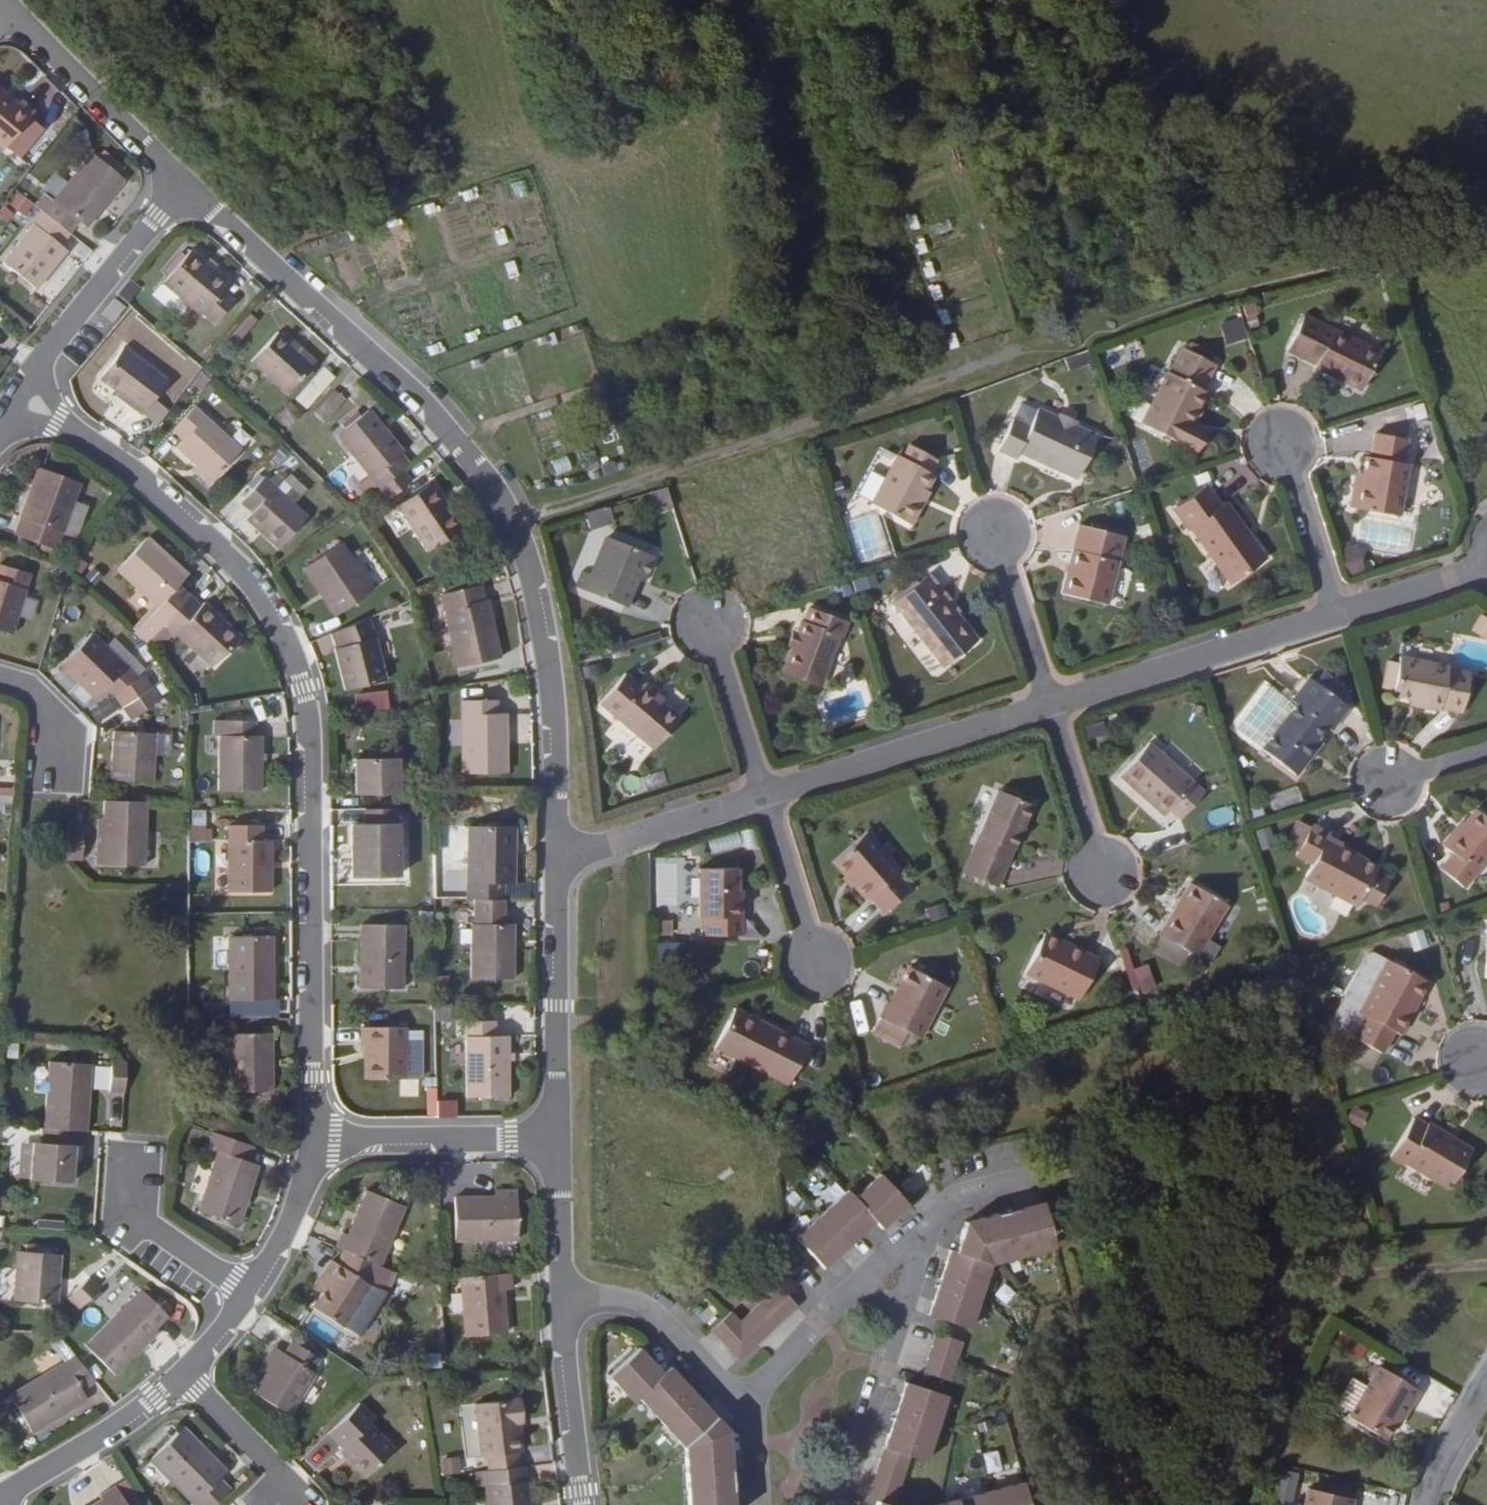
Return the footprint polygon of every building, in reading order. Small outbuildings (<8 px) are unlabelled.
[(2,95),(0,94),(0,144),(3,147),(14,134),(0,123),(13,108),(18,103),(4,92),(2,95)] [(14,134),(27,118),(13,108),(0,123),(14,134)] [(106,173),(72,146),(26,206),(51,226),(59,213),(64,216),(82,194),(87,197),(106,173)] [(64,216),(69,220),(87,197),(82,194),(64,216)] [(9,224),(19,209),(6,201),(0,210),(0,218),(9,224)] [(51,226),(26,206),(0,238),(0,266),(20,282),(50,244),(43,238),(51,226)] [(205,281),(212,273),(173,240),(146,273),(184,305),(185,304),(197,314),(216,291),(205,281)] [(123,306),(136,291),(125,282),(113,297),(123,306)] [(762,322),(769,319),(763,301),(755,304),(762,322)] [(100,318),(109,325),(120,310),(111,303),(104,312),(100,318)] [(235,347),(257,321),(248,314),(226,339),(235,347)] [(1361,389),(1380,351),(1306,315),(1288,350),(1316,364),(1315,366),(1361,389)] [(1227,344),(1247,337),(1240,316),(1220,323),(1227,344)] [(283,341),(276,335),(262,322),(237,351),(273,384),(301,352),(285,338),(283,341)] [(124,407),(150,372),(108,341),(85,371),(103,386),(114,395),(112,398),(124,407)] [(1201,389),(1214,366),(1182,349),(1169,372),(1167,371),(1141,421),(1190,448),(1199,430),(1193,426),(1188,423),(1195,410),(1205,391),(1201,389)] [(303,410),(334,378),(323,367),(292,398),(303,410)] [(112,398),(114,395),(103,386),(100,390),(112,398)] [(313,410),(324,422),(346,401),(335,389),(313,410)] [(336,419),(329,425),(361,466),(368,474),(369,476),(389,459),(392,457),(384,448),(393,441),(359,400),(351,406),(336,419)] [(198,474),(227,442),(179,401),(159,422),(170,431),(161,441),(181,459),(198,474)] [(287,402),(275,417),(288,428),(300,412),(287,402)] [(347,402),(333,414),(336,419),(351,406),(347,402)] [(1037,410),(1035,410),(1019,403),(1012,419),(1011,419),(998,450),(1015,458),(1017,453),(1019,448),(1032,453),(1032,459),(1042,464),(1046,460),(1064,467),(1064,473),(1077,479),(1096,435),(1073,425),(1056,418),(1037,410)] [(1193,426),(1200,412),(1195,410),(1188,423),(1193,426)] [(1073,425),(1076,419),(1059,412),(1056,418),(1073,425)] [(1402,464),(1407,440),(1376,435),(1371,459),(1366,458),(1363,475),(1361,485),(1353,484),(1349,508),(1398,517),(1407,465),(1402,464)] [(924,475),(931,463),(905,448),(897,461),(893,458),(866,506),(905,528),(917,507),(913,505),(920,493),(928,478),(924,475)] [(1017,453),(1032,459),(1032,453),(1019,448),(1017,453)] [(193,479),(198,474),(181,459),(176,464),(193,479)] [(374,490),(398,470),(389,459),(369,476),(366,478),(374,490)] [(1042,464),(1064,473),(1064,467),(1046,460),(1042,464)] [(40,543),(63,478),(21,462),(4,513),(6,514),(1,529),(3,530),(40,543)] [(355,484),(368,474),(361,466),(348,476),(355,484)] [(264,541),(294,510),(252,471),(230,493),(242,503),(233,512),(264,541)] [(417,542),(453,516),(420,471),(385,497),(417,542)] [(1363,475),(1355,474),(1353,484),(1361,485),(1363,475)] [(1223,502),(1218,505),(1203,485),(1171,508),(1186,528),(1188,526),(1229,584),(1264,558),(1250,539),(1247,541),(1241,532),(1244,531),(1223,502)] [(655,513),(670,508),(664,487),(648,492),(655,513)] [(917,507),(923,495),(920,493),(913,505),(917,507)] [(588,530),(613,524),(609,507),(584,513),(588,530)] [(1103,605),(1120,537),(1077,527),(1061,594),(1103,605)] [(38,547),(40,543),(3,530),(1,534),(38,547)] [(1250,539),(1244,531),(1241,532),(1247,541),(1250,539)] [(119,624),(133,637),(149,619),(175,590),(162,579),(171,569),(131,532),(103,564),(142,598),(119,624)] [(325,604),(359,582),(328,534),(290,560),(300,575),(304,573),(325,604)] [(640,584),(651,560),(603,539),(586,577),(580,575),(574,590),(621,610),(633,581),(640,584)] [(1344,575),(1364,573),(1361,544),(1341,546),(1344,575)] [(14,565),(0,560),(0,606),(14,565)] [(320,607),(325,604),(304,573),(300,575),(320,607)] [(574,590),(580,575),(576,573),(570,589),(574,590)] [(475,590),(472,591),(469,574),(428,583),(447,658),(489,649),(475,590)] [(944,669),(977,641),(924,578),(891,606),(944,669)] [(187,601),(175,590),(149,619),(160,629),(163,627),(200,661),(227,631),(190,598),(187,601)] [(370,671),(360,629),(353,610),(326,622),(330,637),(321,639),(318,640),(329,681),(370,671)] [(843,641),(848,629),(812,614),(807,627),(804,626),(798,639),(793,653),(783,677),(820,692),(841,641),(843,641)] [(326,622),(318,626),(321,639),(330,637),(326,622)] [(96,679),(112,662),(77,629),(47,659),(81,694),(96,679)] [(794,638),(788,651),(793,653),(798,639),(794,638)] [(1445,670),(1445,667),(1397,658),(1396,663),(1390,691),(1390,696),(1408,699),(1421,702),(1420,708),(1436,711),(1437,709),(1459,713),(1467,674),(1445,670)] [(1390,691),(1396,663),(1386,661),(1381,689),(1390,691)] [(124,674),(112,662),(96,679),(104,689),(124,674)] [(124,674),(104,689),(112,700),(138,681),(129,670),(124,674)] [(638,683),(634,687),(619,673),(594,703),(647,749),(673,720),(654,704),(649,699),(652,695),(638,683)] [(1346,697),(1316,674),(1310,681),(1340,705),(1346,697)] [(1340,705),(1310,681),(1306,678),(1288,701),(1292,705),(1259,749),(1292,776),(1317,744),(1312,740),(1322,727),(1340,705)] [(122,713),(147,693),(138,681),(112,700),(122,713)] [(381,688),(352,697),(356,711),(386,703),(381,688)] [(494,705),(485,705),(484,690),(450,691),(452,765),(494,763),(494,705)] [(654,704),(657,700),(652,695),(649,699),(654,704)] [(1408,699),(1407,705),(1420,708),(1421,702),(1408,699)] [(1327,731),(1345,708),(1340,705),(1322,727),(1327,731)] [(238,721),(228,722),(228,707),(189,707),(189,723),(197,723),(197,773),(207,773),(208,788),(239,787),(238,721)] [(140,777),(141,728),(98,728),(98,776),(140,777)] [(1181,817),(1204,790),(1146,741),(1119,774),(1164,813),(1170,807),(1181,817)] [(342,786),(385,784),(384,749),(341,750),(342,786)] [(11,804),(12,789),(0,788),(0,804),(11,804)] [(1294,790),(1273,794),(1275,806),(1296,803),(1294,790)] [(995,888),(1029,807),(997,792),(962,873),(995,888)] [(135,859),(136,796),(93,796),(93,842),(87,842),(87,859),(135,859)] [(340,867),(384,867),(384,800),(355,801),(355,814),(340,814),(340,867)] [(189,841),(207,842),(207,809),(189,809),(189,841)] [(1486,855),(1486,818),(1474,809),(1462,824),(1445,846),(1452,852),(1439,868),(1462,885),(1486,855)] [(455,815),(458,890),(462,890),(493,889),(492,871),(502,870),(501,814),(455,815)] [(250,829),(245,829),(245,816),(215,816),(216,830),(208,831),(209,879),(252,878),(250,829)] [(1458,821),(1440,843),(1445,846),(1462,824),(1458,821)] [(72,857),(72,827),(57,826),(57,857),(72,857)] [(1323,842),(1326,836),(1308,827),(1292,857),(1309,866),(1302,880),(1353,907),(1359,898),(1370,876),(1371,875),(1357,868),(1361,860),(1323,842)] [(897,876),(902,871),(869,833),(833,864),(847,879),(851,875),(858,883),(853,887),(867,902),(872,897),(888,914),(912,892),(897,876)] [(1371,875),(1375,867),(1361,860),(1357,868),(1371,875)] [(739,901),(736,900),(737,869),(698,869),(697,918),(702,918),(702,935),(739,936),(739,901)] [(847,879),(853,887),(858,883),(851,875),(847,879)] [(1371,904),(1382,883),(1370,876),(1359,898),(1371,904)] [(1196,956),(1226,905),(1189,883),(1158,933),(1196,956)] [(494,913),(493,889),(462,890),(462,914),(459,914),(460,970),(504,969),(503,913),(494,913)] [(928,922),(947,917),(944,904),(925,909),(928,922)] [(392,979),(392,916),(349,916),(349,978),(392,979)] [(223,991),(264,991),(263,929),(221,930),(223,991)] [(1413,953),(1428,947),(1421,929),(1406,935),(1413,953)] [(1056,943),(1042,936),(1039,943),(1053,949),(1056,943)] [(1078,1001),(1097,962),(1056,943),(1053,949),(1039,943),(1024,975),(1078,1001)] [(1118,951),(1125,973),(1139,969),(1132,947),(1118,951)] [(1414,1003),(1424,983),(1384,960),(1355,1013),(1361,1016),(1349,1037),(1378,1052),(1391,1031),(1397,1034),(1407,1016),(1401,1013),(1408,1000),(1414,1003)] [(918,1036),(945,986),(910,967),(891,1001),(887,999),(879,1015),(918,1036)] [(1407,1016),(1414,1003),(1408,1000),(1401,1013),(1407,1016)] [(498,1024),(487,1024),(486,1010),(455,1011),(457,1087),(501,1086),(498,1024)] [(786,1086),(806,1045),(732,1010),(713,1050),(786,1086)] [(361,1070),(397,1069),(396,1019),(351,1020),(350,1036),(355,1036),(355,1051),(361,1050),(361,1070)] [(221,1085),(265,1085),(264,1026),(221,1026),(221,1085)] [(116,1084),(117,1054),(104,1054),(102,1084),(116,1084)] [(84,1058),(35,1056),(31,1122),(65,1124),(80,1124),(84,1058)] [(437,1121),(457,1117),(454,1100),(434,1103),(437,1121)] [(1351,1107),(1346,1123),(1362,1128),(1368,1113),(1351,1107)] [(1427,1125),(1425,1128),(1412,1120),(1390,1157),(1402,1165),(1404,1163),(1449,1190),(1467,1158),(1447,1145),(1451,1139),(1427,1125)] [(67,1139),(64,1139),(65,1124),(31,1122),(29,1122),(28,1137),(24,1137),(21,1175),(64,1177),(66,1155),(67,1139)] [(238,1153),(243,1139),(205,1125),(200,1140),(209,1144),(190,1201),(230,1215),(249,1156),(238,1153)] [(73,1155),(74,1139),(67,1139),(66,1155),(73,1155)] [(1467,1158),(1471,1152),(1451,1139),(1447,1145),(1467,1158)] [(431,1160),(448,1159),(447,1150),(431,1151),(431,1160)] [(895,1217),(906,1206),(877,1177),(853,1199),(846,1192),(794,1240),(822,1271),(847,1248),(873,1225),(879,1231),(895,1217)] [(334,1221),(327,1236),(336,1240),(373,1255),(397,1195),(357,1179),(339,1223),(334,1221)] [(448,1227),(511,1226),(511,1183),(488,1184),(447,1184),(448,1227)] [(989,1264),(1050,1248),(1039,1204),(998,1215),(995,1214),(963,1223),(953,1253),(947,1251),(926,1315),(967,1328),(989,1264)] [(379,1283),(387,1260),(373,1255),(336,1240),(330,1252),(324,1250),(316,1264),(324,1268),(316,1281),(306,1297),(337,1316),(338,1314),(354,1324),(379,1283)] [(51,1301),(54,1252),(11,1249),(8,1298),(51,1301)] [(497,1278),(505,1278),(504,1260),(453,1265),(459,1326),(501,1322),(497,1278)] [(316,1264),(308,1276),(316,1281),(324,1268),(316,1264)] [(77,1312),(102,1288),(90,1276),(66,1300),(77,1312)] [(147,1317),(160,1304),(136,1281),(81,1338),(110,1367),(153,1323),(147,1317)] [(772,1330),(796,1307),(777,1289),(739,1324),(729,1314),(710,1332),(738,1362),(772,1330)] [(684,1313),(690,1306),(679,1294),(672,1301),(684,1313)] [(307,1361),(315,1348),(287,1330),(279,1344),(275,1341),(263,1361),(249,1383),(285,1406),(312,1364),(307,1361)] [(948,1382),(960,1343),(934,1336),(922,1374),(948,1382)] [(270,1338),(257,1358),(263,1361),(275,1341),(270,1338)] [(999,1357),(1016,1363),(1022,1347),(1005,1341),(999,1357)] [(78,1385),(93,1375),(68,1346),(58,1354),(60,1356),(6,1389),(28,1427),(84,1393),(78,1385)] [(664,1376),(639,1350),(609,1378),(633,1404),(637,1400),(684,1450),(688,1504),(733,1504),(730,1466),(727,1430),(692,1393),(670,1370),(664,1376)] [(1398,1422),(1416,1392),(1376,1367),(1346,1417),(1382,1439),(1394,1419),(1398,1422)] [(945,1398),(903,1384),(866,1498),(877,1502),(876,1504),(893,1504),(909,1456),(924,1461),(945,1398)] [(477,1443),(480,1443),(482,1459),(515,1454),(513,1438),(517,1438),(513,1407),(516,1407),(513,1385),(470,1391),(477,1443)] [(366,1413),(371,1406),(357,1393),(327,1423),(340,1437),(337,1441),(364,1466),(391,1438),(366,1413)] [(202,1442),(180,1419),(176,1423),(199,1445),(202,1442)] [(199,1445),(176,1423),(148,1452),(202,1504),(228,1481),(217,1470),(224,1463),(202,1442),(199,1445)] [(520,1453),(515,1454),(482,1459),(475,1460),(477,1475),(482,1475),(487,1504),(528,1504),(520,1453)] [(457,1456),(437,1460),(440,1477),(460,1473),(457,1456)] [(1277,1471),(1274,1499),(1292,1501),(1296,1473),(1277,1471)] [(111,1478),(95,1488),(98,1493),(78,1504),(128,1504),(111,1478)] [(1022,1482),(936,1504),(1028,1504),(1022,1482)] [(1354,1499),(1308,1488),(1304,1504),(1353,1504),(1354,1499)]
